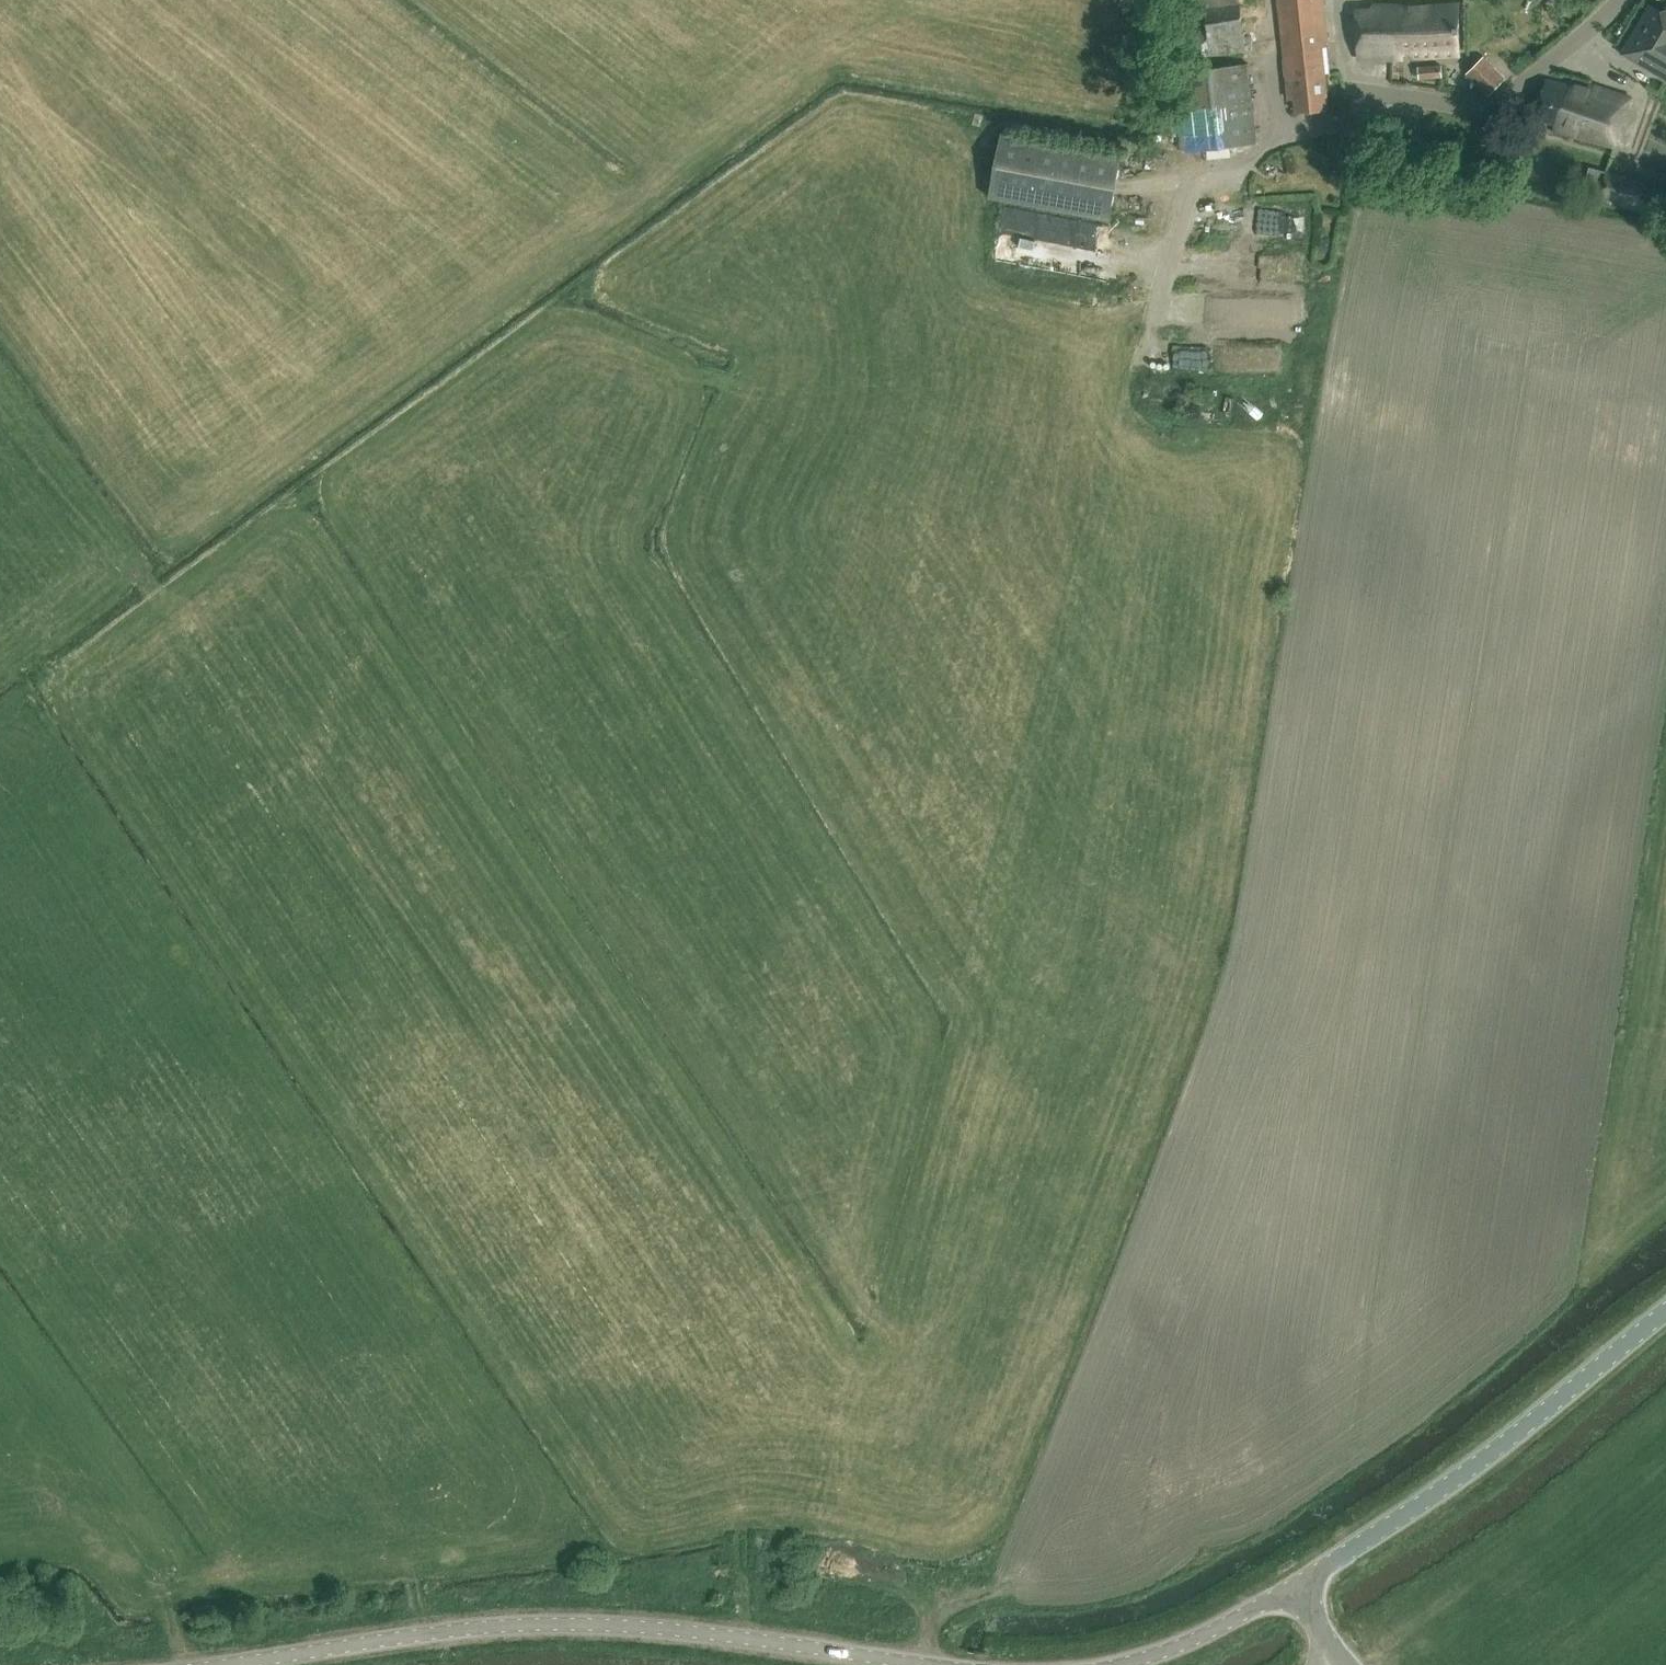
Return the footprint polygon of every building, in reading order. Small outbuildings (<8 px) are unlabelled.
[(1247,50),(1241,0),(1191,0),(1197,55),(1247,50)] [(1273,3),(1279,2),(1289,96),(1295,95),(1297,108),(1329,104),(1326,69),(1330,69),(1327,40),(1328,40),(1323,0),(1273,0),(1273,3)] [(1458,52),(1456,1),(1427,3),(1415,4),(1410,2),(1359,2),(1359,55),(1403,55),(1403,53),(1432,54),(1458,52)] [(1662,10),(1651,3),(1624,50),(1661,72),(1660,73),(1665,76),(1665,8),(1662,10)] [(1484,55),(1468,71),(1489,92),(1505,76),(1484,55)] [(1184,148),(1258,139),(1249,61),(1175,70),(1184,148)] [(1420,75),(1443,74),(1443,62),(1419,64),(1420,75)] [(1165,120),(1176,119),(1171,75),(1160,77),(1165,120)] [(1589,88),(1547,78),(1535,117),(1557,123),(1556,127),(1615,145),(1630,95),(1591,82),(1589,88)] [(991,196),(1111,218),(1122,153),(1002,131),(991,196)] [(1644,206),(1652,181),(1606,168),(1598,193),(1644,206)] [(1062,244),(1096,252),(1101,230),(1066,223),(1062,244)] [(1218,400),(1239,400),(1239,391),(1218,391),(1218,400)]
